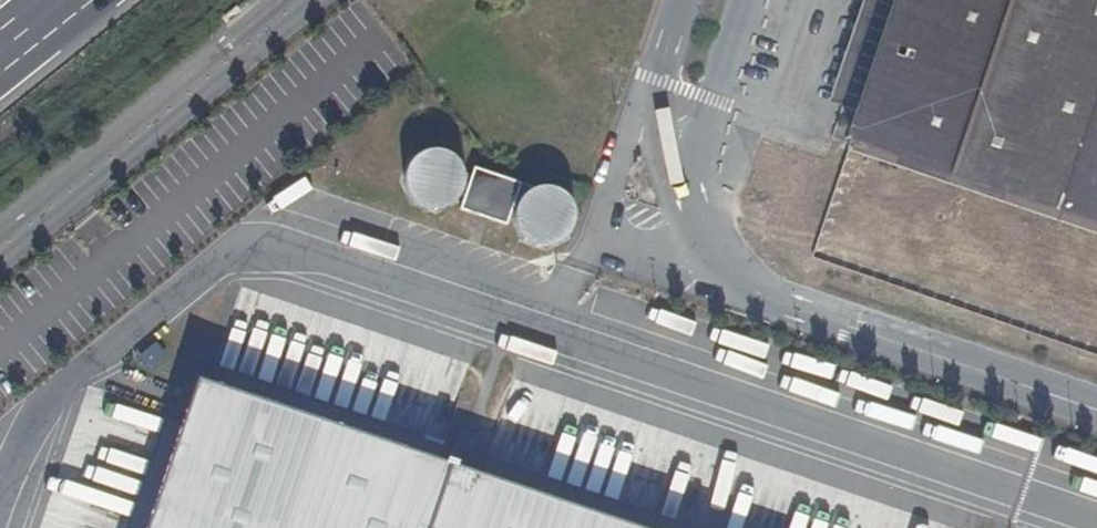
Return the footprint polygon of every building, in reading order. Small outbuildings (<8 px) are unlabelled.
[(857,120),(1096,202),(1096,0),(897,0),(857,120)] [(577,194),(416,157),(405,203),(566,239),(577,194)] [(472,471),(484,437),(460,429),(448,463),(196,378),(145,527),(640,527),(472,471)]
